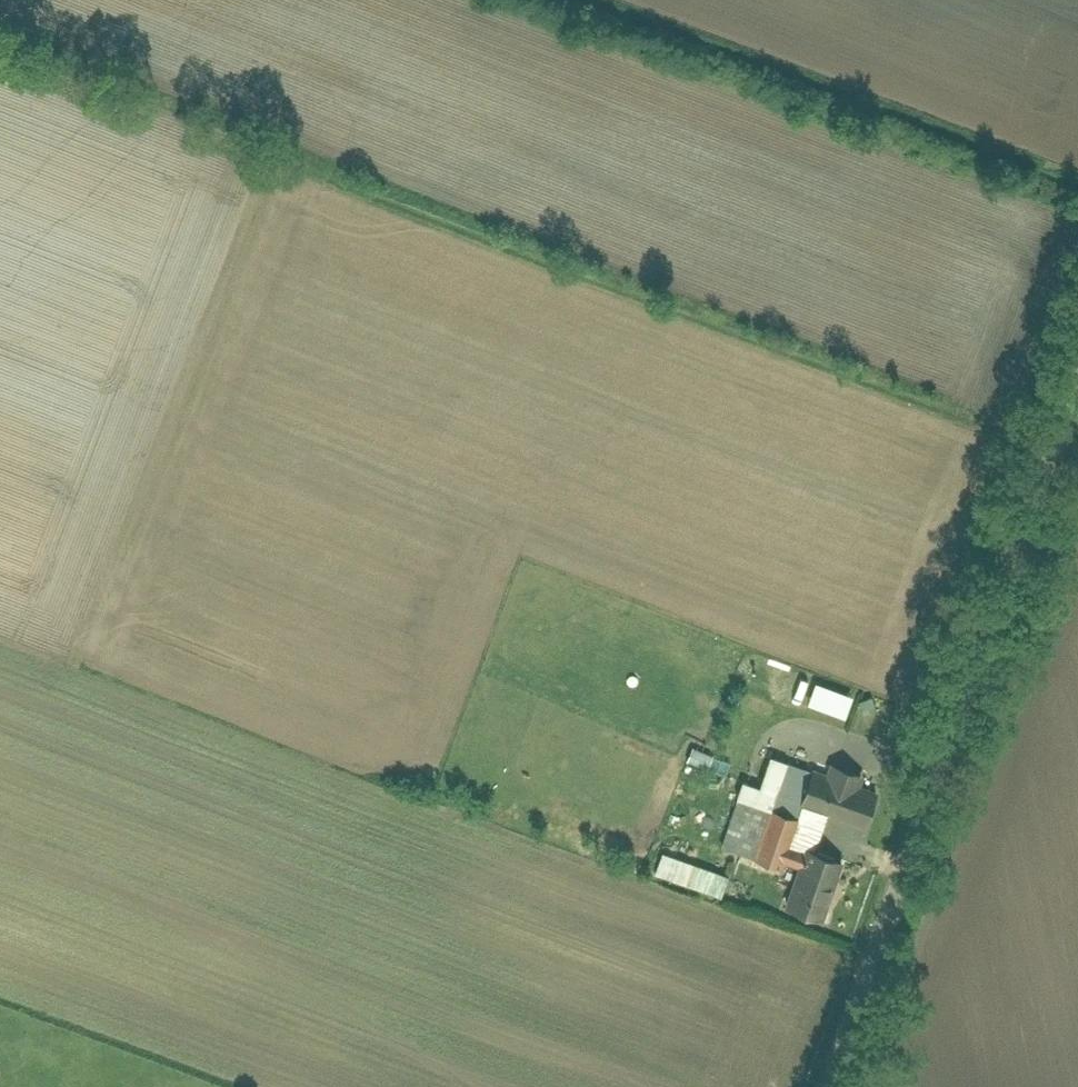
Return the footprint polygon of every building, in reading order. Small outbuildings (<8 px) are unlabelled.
[(865,824),(878,784),(773,749),(762,784),(750,780),(728,847),(800,871),(787,909),(832,924),(853,859),(818,848),(829,813),(865,824)] [(657,875),(721,897),(729,874),(664,853),(657,875)]
